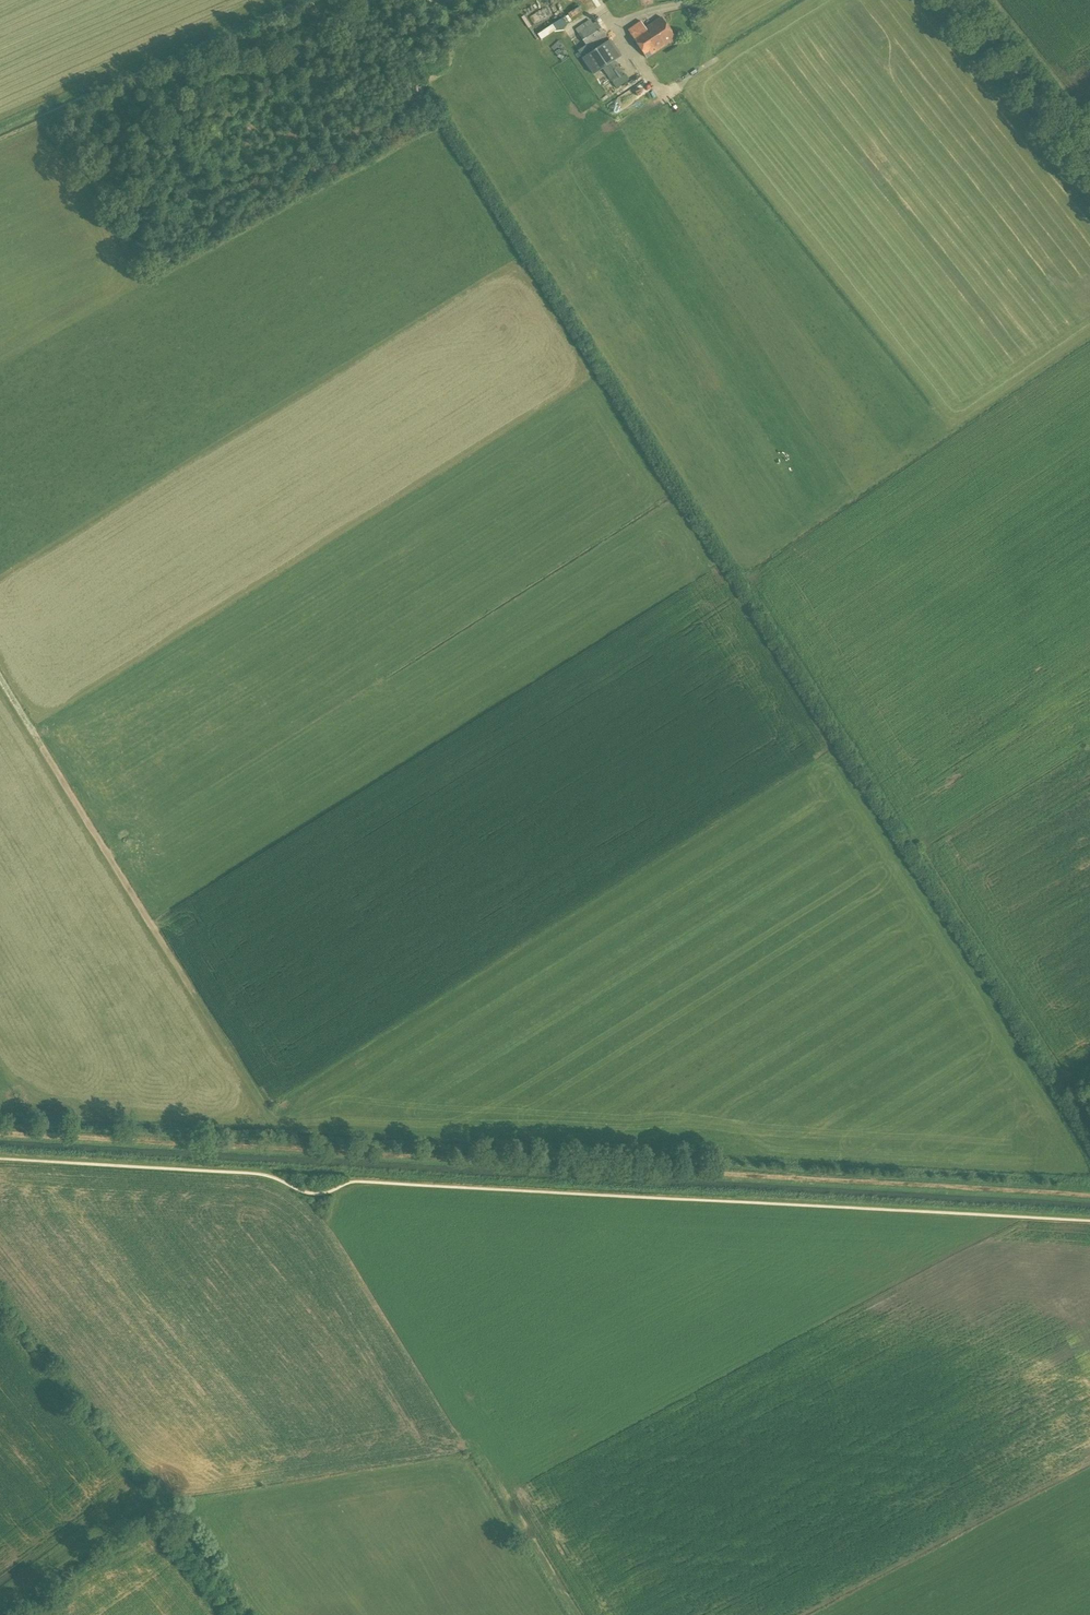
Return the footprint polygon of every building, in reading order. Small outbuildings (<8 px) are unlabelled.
[(676,39),(662,18),(645,28),(641,22),(627,30),(645,58),(676,39)] [(578,52),(582,58),(609,40),(596,21),(592,24),(589,19),(575,29),(586,46),(578,52)] [(424,41),(430,26),(421,23),(415,38),(424,41)] [(553,25),(537,33),(541,40),(557,31),(553,25)] [(615,60),(602,69),(612,82),(624,74),(615,60)]
